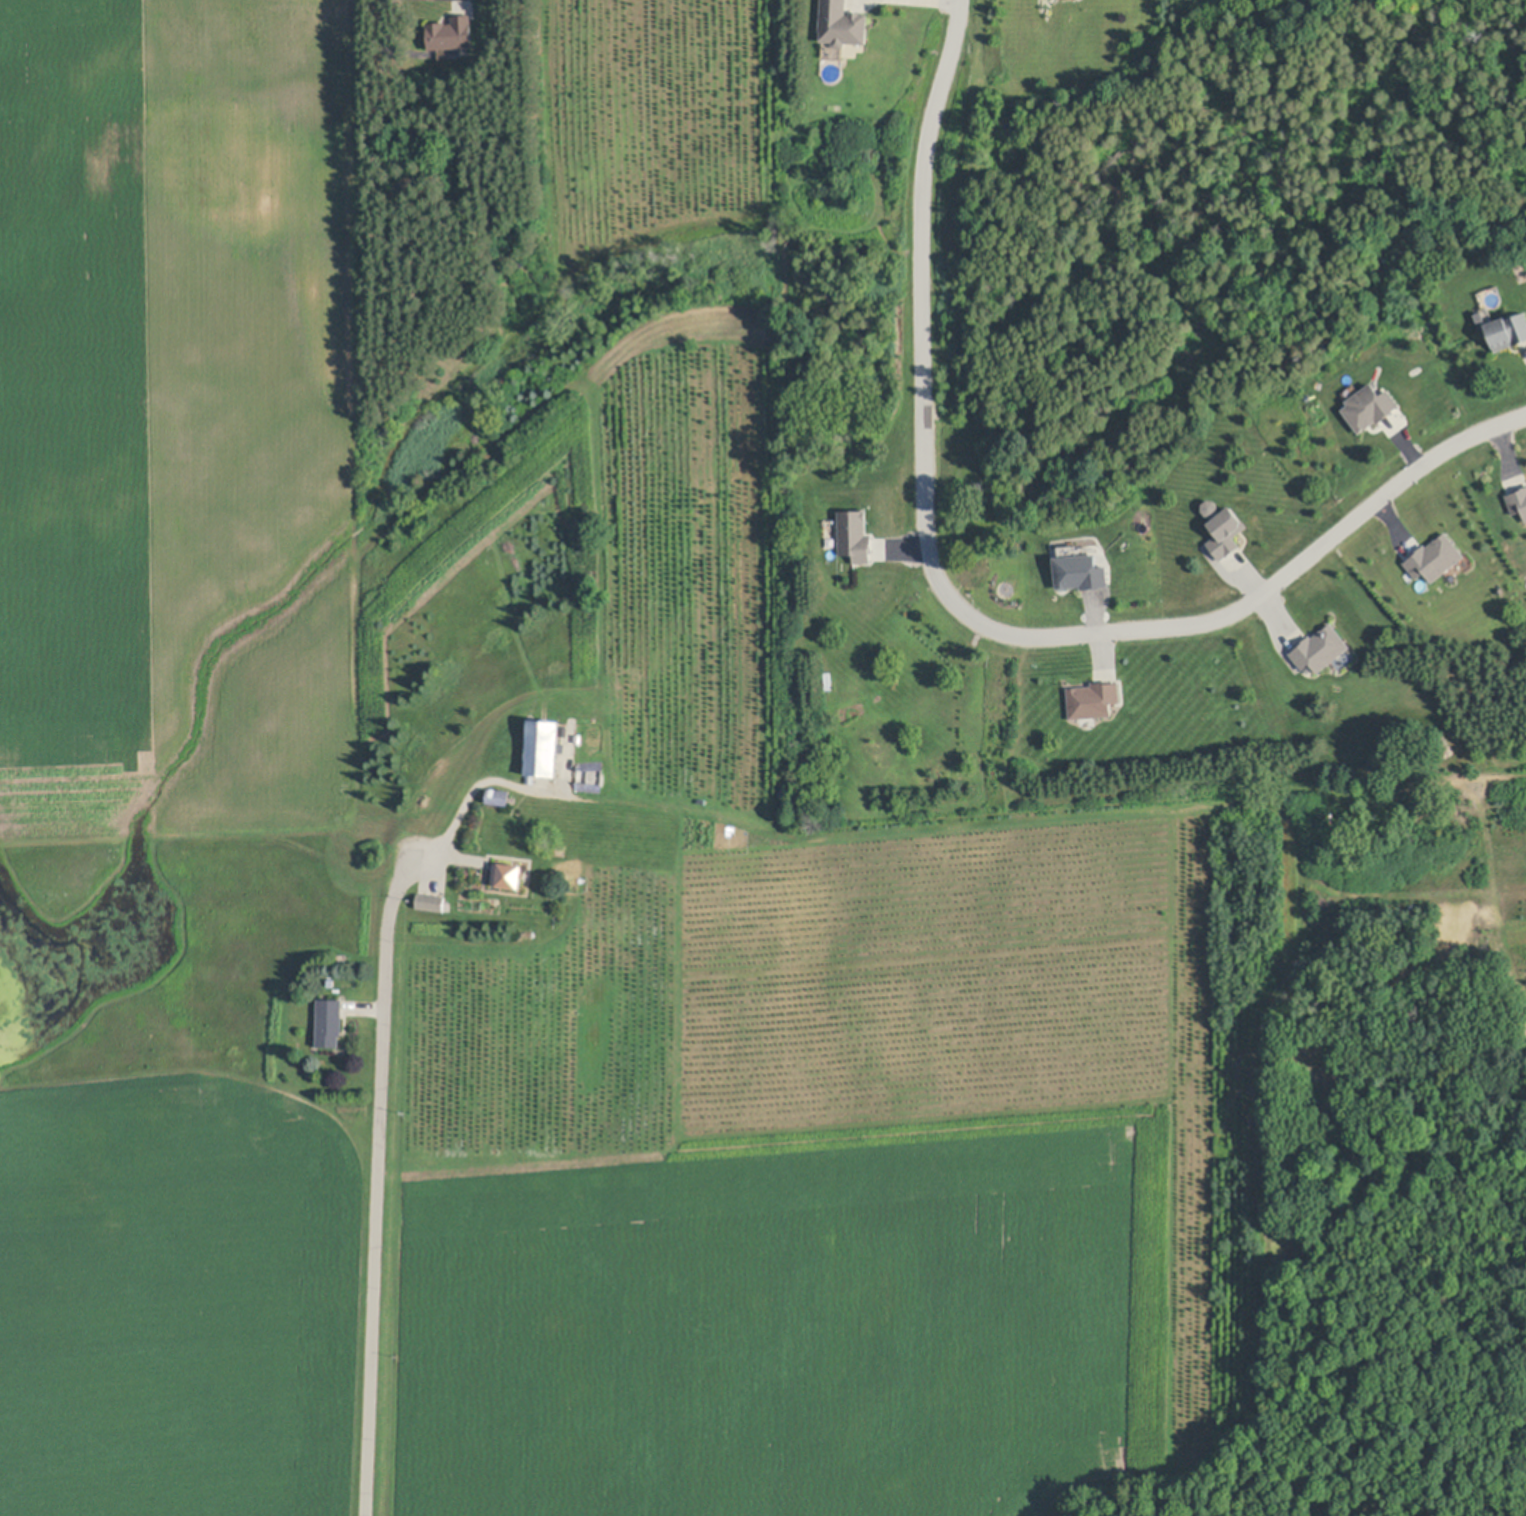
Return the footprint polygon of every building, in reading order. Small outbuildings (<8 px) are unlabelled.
[(820,30),(822,0),(848,0),(847,14),(851,14),(851,12),(861,12),(861,14),(870,14),(868,44),(846,43),(846,45),(844,47),(836,47),(834,45),(834,42),(821,41),(822,31),(820,30)] [(472,14),(474,47),(430,50),(428,23),(447,22),(447,23),(454,23),(453,16),(472,14)] [(1525,312),(1525,315),(1525,340),(1513,345),(1494,352),(1485,326),(1505,318),(1506,319),(1525,312)] [(1486,322),(1478,325),(1475,315),(1482,313),(1486,322)] [(1372,384),(1381,398),(1389,392),(1400,408),(1394,412),(1395,413),(1379,425),(1377,422),(1359,435),(1343,411),(1349,406),(1346,402),(1372,384)] [(1513,491),(1525,487),(1525,523),(1522,512),(1513,515),(1506,496),(1514,493),(1513,491)] [(1240,544),(1221,559),(1207,542),(1216,534),(1209,525),(1231,507),(1246,526),(1234,536),(1240,544)] [(866,510),(867,533),(872,533),(872,551),(871,551),(871,561),(854,561),(854,553),(839,553),(838,510),(866,510)] [(1445,532),(1465,557),(1432,583),(1424,573),(1417,578),(1405,563),(1413,557),(1412,556),(1426,545),(1427,546),(1445,532)] [(1096,554),(1097,566),(1107,566),(1109,585),(1109,586),(1082,588),(1082,585),(1057,587),(1054,558),(1096,554)] [(1331,623),(1351,648),(1318,675),(1310,665),(1303,671),(1290,655),(1302,645),(1302,644),(1311,637),(1312,638),(1331,623)] [(1109,682),(1109,684),(1118,683),(1120,704),(1110,704),(1111,716),(1070,718),(1068,688),(1092,686),(1092,683),(1109,682)] [(561,722),(558,777),(535,776),(535,780),(527,780),(527,775),(531,720),(561,722)] [(604,768),(604,787),(578,786),(578,767),(604,768)] [(512,791),(510,805),(489,802),(490,788),(512,791)] [(522,865),(519,888),(496,885),(497,883),(491,882),(494,860),(499,861),(499,862),(522,865)] [(447,896),(445,910),(418,907),(420,893),(447,896)] [(343,998),(342,1033),(340,1033),(339,1046),(318,1045),(319,998),(343,998)]
